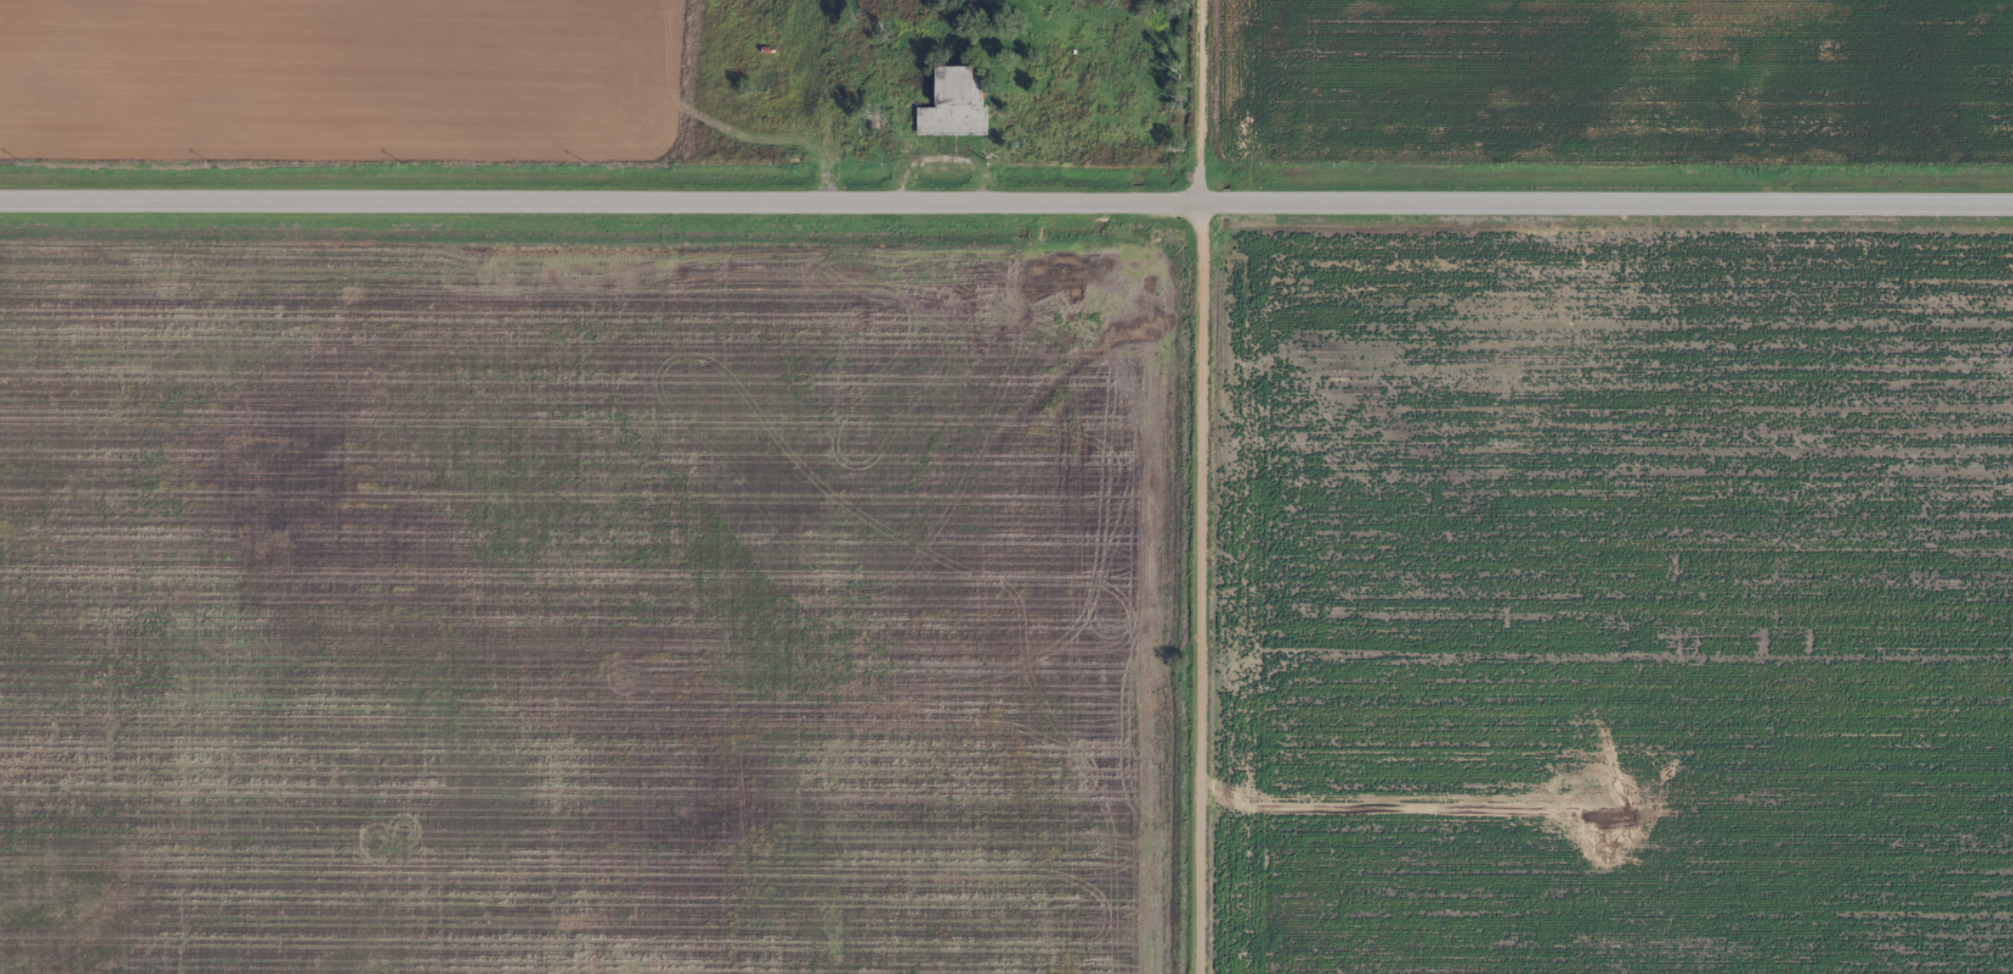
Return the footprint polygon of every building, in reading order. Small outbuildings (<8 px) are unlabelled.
[(932,68),(932,106),(975,106),(975,68),(932,68)]
